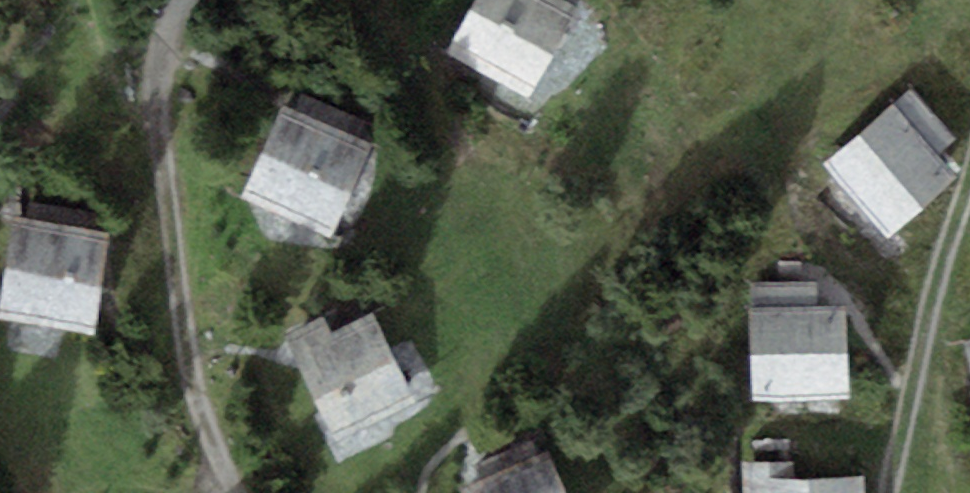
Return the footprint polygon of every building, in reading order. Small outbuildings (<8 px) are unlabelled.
[(447,53),(531,97),(578,7),(565,0),(475,0),(447,53)] [(953,139),(911,92),(828,165),(890,236),(957,177),(937,153),(953,139)] [(279,106),(241,197),(332,234),(370,143),(279,106)] [(0,302),(0,312),(91,326),(106,231),(13,217),(0,302)] [(816,283),(749,286),(754,399),(849,395),(845,304),(817,305),(816,283)] [(323,319),(288,336),(337,437),(414,400),(372,313),(329,333),(323,319)] [(546,451),(471,485),(475,492),(566,492),(546,451)] [(760,478),(761,492),(870,492),(869,473),(760,478)]
